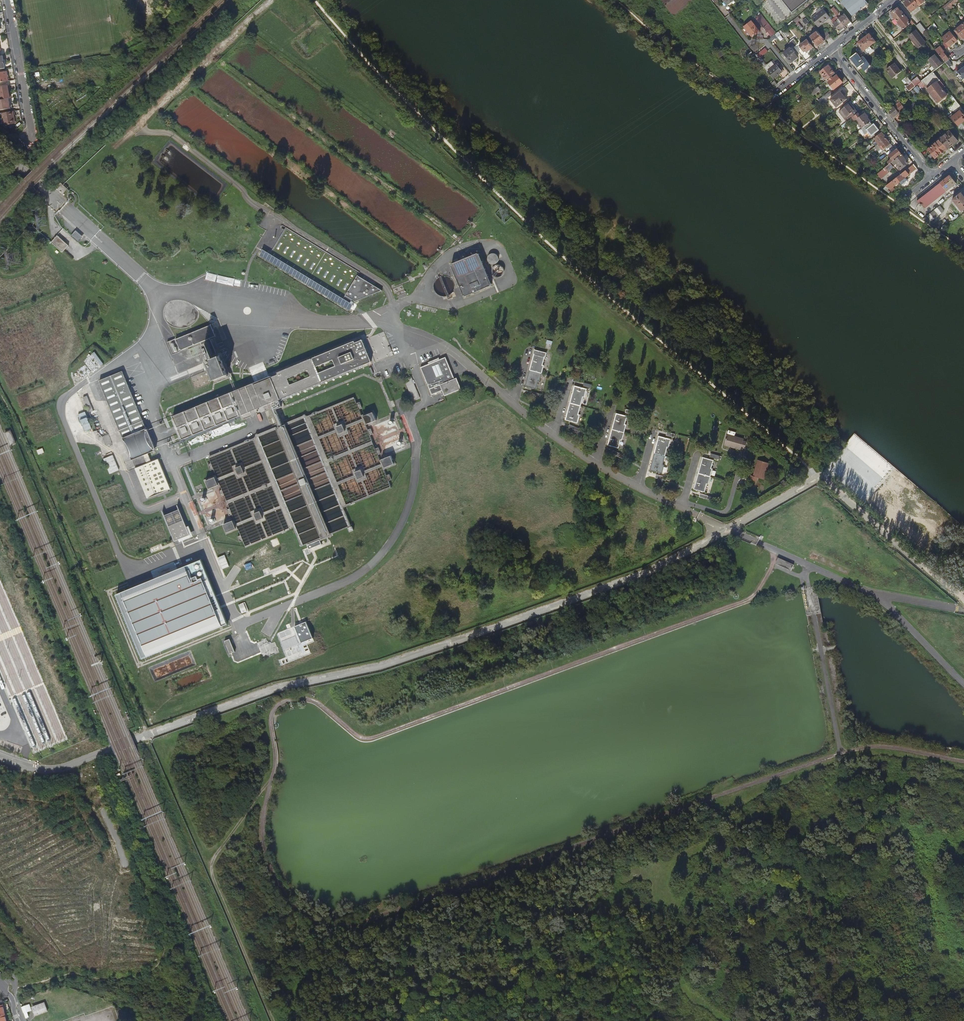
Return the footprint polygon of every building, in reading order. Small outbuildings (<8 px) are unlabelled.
[(678,13),(695,0),(668,0),(678,13)] [(792,13),(808,0),(782,0),(792,13)] [(865,0),(853,0),(845,7),(852,17),(868,4),(865,0)] [(914,0),(908,0),(904,3),(911,12),(919,6),(914,0)] [(834,6),(831,9),(834,12),(836,16),(839,13),(834,6)] [(898,8),(891,14),(903,29),(910,24),(908,21),(909,20),(903,14),(903,15),(898,8)] [(823,9),(811,18),(818,27),(829,17),(823,9)] [(851,22),(843,13),(841,14),(842,16),(839,19),(845,27),(851,22)] [(845,27),(839,19),(834,23),(833,22),(832,23),(839,31),(845,27)] [(751,21),(744,27),(753,37),(760,31),(751,21)] [(963,38),(963,27),(962,24),(955,30),(963,40),(963,38)] [(915,30),(909,36),(918,48),(925,43),(915,30)] [(817,47),(825,41),(820,35),(817,31),(810,37),(817,47)] [(820,35),(825,41),(831,36),(826,31),(820,35)] [(869,34),(857,44),(862,50),(863,52),(875,42),(869,34)] [(943,41),(948,47),(956,41),(951,35),(943,41)] [(807,53),(814,47),(807,39),(799,46),(804,52),(805,51),(807,53)] [(937,53),(944,62),(949,58),(944,52),(945,51),(941,46),(935,51),(937,53)] [(782,56),(789,65),(798,58),(792,51),(786,56),(784,54),(782,56)] [(865,71),(871,66),(859,52),(857,54),(856,53),(850,58),(858,68),(861,66),(865,71)] [(940,62),(935,55),(928,60),(933,67),(940,62)] [(886,69),(893,78),(902,71),(895,62),(886,69)] [(768,72),(773,79),(782,72),(780,69),(781,68),(778,64),(768,72)] [(826,81),(835,74),(828,66),(819,73),(826,81)] [(9,81),(8,72),(8,71),(0,72),(0,83),(9,81)] [(939,80),(933,72),(922,81),(928,89),(931,86),(934,89),(929,93),(937,102),(946,95),(937,82),(939,80)] [(832,78),(828,81),(829,82),(828,83),(834,90),(842,83),(837,76),(833,79),(832,78)] [(814,90),(818,87),(821,85),(817,80),(810,85),(814,90)] [(0,87),(0,88),(2,100),(10,98),(11,98),(11,95),(9,85),(0,87)] [(814,90),(811,93),(813,96),(820,90),(818,87),(814,90)] [(818,101),(821,104),(832,95),(830,92),(818,101)] [(840,92),(830,100),(837,108),(846,100),(840,92)] [(0,101),(0,110),(0,111),(12,108),(10,98),(2,100),(0,101)] [(956,101),(950,106),(955,112),(961,107),(956,101)] [(894,107),(899,113),(905,109),(899,102),(894,107)] [(851,118),(858,113),(850,103),(839,112),(847,121),(849,120),(851,118)] [(888,111),(893,118),(899,113),(894,107),(888,111)] [(13,111),(3,113),(5,123),(6,125),(16,123),(13,111)] [(951,117),(958,126),(963,121),(963,119),(963,118),(963,116),(960,111),(951,117)] [(862,128),(870,122),(863,114),(860,116),(858,113),(851,118),(854,122),(856,120),(862,128)] [(862,128),(860,130),(864,135),(868,132),(872,136),(879,130),(873,124),(872,125),(870,122),(862,128)] [(941,140),(948,149),(958,141),(951,131),(940,139),(941,140)] [(878,144),(886,138),(881,133),(874,138),(878,144)] [(878,144),(875,147),(879,153),(890,144),(886,138),(878,144)] [(941,154),(948,149),(941,140),(933,145),(941,154)] [(935,159),(941,154),(933,145),(928,150),(931,154),(935,159)] [(889,165),(901,155),(897,149),(888,155),(891,159),(887,163),(889,165)] [(930,162),(935,159),(931,154),(926,157),(930,162)] [(907,163),(901,155),(889,165),(885,168),(887,172),(893,167),(893,166),(897,164),(901,169),(904,167),(903,166),(907,163)] [(909,175),(917,168),(914,164),(886,186),(891,189),(909,175)] [(885,168),(877,174),(881,179),(888,173),(887,172),(885,168)] [(956,184),(949,175),(917,201),(925,208),(956,184)] [(952,200),(962,212),(963,210),(963,197),(961,193),(952,200)] [(940,206),(923,220),(929,224),(944,211),(940,206)] [(259,255),(350,310),(352,307),(353,308),(355,305),(353,304),(355,301),(359,303),(383,290),(358,275),(360,272),(286,227),(270,253),(263,249),(259,255)] [(82,237),(76,231),(71,236),(78,242),(82,237)] [(64,251),(68,245),(57,235),(51,242),(62,252),(64,251)] [(478,254),(478,253),(452,263),(452,265),(451,265),(463,296),(465,295),(465,296),(491,286),(491,285),(492,284),(479,254),(478,254)] [(498,260),(498,258),(498,257),(497,255),(496,254),(494,253),(492,253),(491,253),(489,254),(488,255),(487,257),(487,258),(487,260),(488,262),(489,263),(490,264),(492,264),(493,264),(495,264),(496,263),(497,261),(498,260)] [(504,272),(504,270),(503,268),(503,267),(501,266),(500,265),(498,265),(496,265),(495,266),(494,267),(493,269),(493,270),(493,272),(493,274),(495,275),(496,276),(498,276),(499,276),(501,276),(502,275),(503,273),(504,272)] [(223,362),(221,356),(220,356),(219,355),(217,356),(210,338),(215,336),(211,324),(210,324),(176,338),(175,338),(180,350),(201,342),(208,361),(207,361),(213,376),(215,380),(216,380),(216,381),(228,376),(228,375),(223,362)] [(373,362),(394,354),(385,331),(369,338),(370,343),(374,341),(376,344),(380,342),(381,345),(370,349),(372,353),(370,354),(373,362)] [(269,404),(279,400),(368,364),(371,362),(363,340),(355,343),(278,375),(272,377),(271,376),(269,377),(255,382),(172,416),(173,418),(172,419),(175,426),(177,432),(180,439),(182,438),(182,440),(240,416),(269,404)] [(277,373),(278,375),(355,343),(355,341),(277,373)] [(191,355),(200,352),(202,351),(199,344),(188,349),(191,355)] [(540,382),(542,374),(544,366),(543,365),(545,357),(534,354),(525,386),(536,389),(538,381),(540,382)] [(440,360),(428,364),(420,368),(432,395),(442,390),(445,396),(462,389),(457,378),(454,379),(445,357),(440,360)] [(132,460),(155,451),(154,450),(155,449),(147,429),(146,430),(143,423),(127,383),(122,371),(99,380),(123,439),(122,440),(131,459),(132,460)] [(420,398),(411,377),(404,379),(413,401),(420,398)] [(583,397),(584,398),(587,390),(574,386),(565,420),(578,424),(580,415),(579,415),(583,397)] [(29,392),(29,413),(37,413),(36,391),(29,392)] [(283,425),(279,428),(259,436),(258,434),(256,435),(257,438),(249,441),(248,440),(245,441),(245,443),(208,458),(211,463),(208,464),(210,471),(213,470),(221,490),(219,491),(221,496),(224,495),(229,509),(226,510),(229,516),(232,515),(238,530),(240,535),(237,536),(240,542),(243,541),(246,547),(281,532),(282,534),(285,532),(285,531),(290,528),(293,526),(301,546),(351,526),(343,506),(346,505),(346,506),(350,504),(351,505),(355,504),(354,502),(391,487),(389,481),(391,480),(389,475),(386,476),(383,469),(378,455),(381,454),(378,448),(375,449),(370,436),(373,435),(370,429),(367,430),(362,417),(359,410),(362,409),(359,402),(356,403),(354,398),(317,414),(316,412),(313,414),(313,415),(306,418),(305,414),(302,415),(303,418),(289,424),(286,425),(285,424),(283,425)] [(363,416),(366,425),(376,421),(373,412),(363,416)] [(622,441),(624,433),(626,425),(625,425),(627,417),(617,414),(608,446),(619,449),(621,441),(622,441)] [(570,425),(569,428),(579,433),(581,430),(570,425)] [(11,430),(7,432),(12,444),(17,442),(11,430)] [(740,449),(744,450),(747,442),(743,441),(743,440),(727,435),(724,446),(740,450),(740,449)] [(667,448),(669,448),(671,440),(658,436),(650,471),(662,474),(664,466),(663,465),(667,448)] [(622,460),(624,458),(624,456),(622,455),(614,451),(612,454),(622,460)] [(110,474),(119,470),(112,455),(103,459),(110,474)] [(381,460),(385,468),(394,464),(391,456),(381,460)] [(713,469),(711,469),(714,461),(702,458),(694,490),(705,493),(707,485),(708,485),(711,477),(713,469)] [(158,459),(135,468),(148,498),(170,489),(164,473),(162,468),(158,459)] [(753,477),(750,476),(749,480),(757,482),(758,478),(764,480),(769,464),(758,461),(753,477)] [(206,481),(209,489),(218,485),(215,477),(206,481)] [(168,525),(175,541),(190,535),(186,526),(183,519),(176,522),(168,525)] [(223,524),(227,533),(236,529),(233,521),(223,524)] [(776,564),(791,571),(792,569),(793,567),(794,565),(792,564),(790,563),(778,558),(776,564)] [(198,560),(114,595),(141,660),(225,626),(198,560)] [(246,601),(239,604),(243,613),(249,610),(246,601)] [(306,622),(277,633),(286,657),(280,659),(281,665),(311,653),(308,644),(314,641),(306,622)] [(231,653),(236,651),(230,638),(225,640),(231,653)] [(264,640),(257,643),(263,659),(270,656),(280,652),(279,651),(278,649),(279,649),(278,647),(277,647),(275,642),(272,643),(269,643),(267,641),(266,638),(263,639),(264,640)] [(33,1007),(36,1016),(47,1012),(45,1003),(33,1007)]
